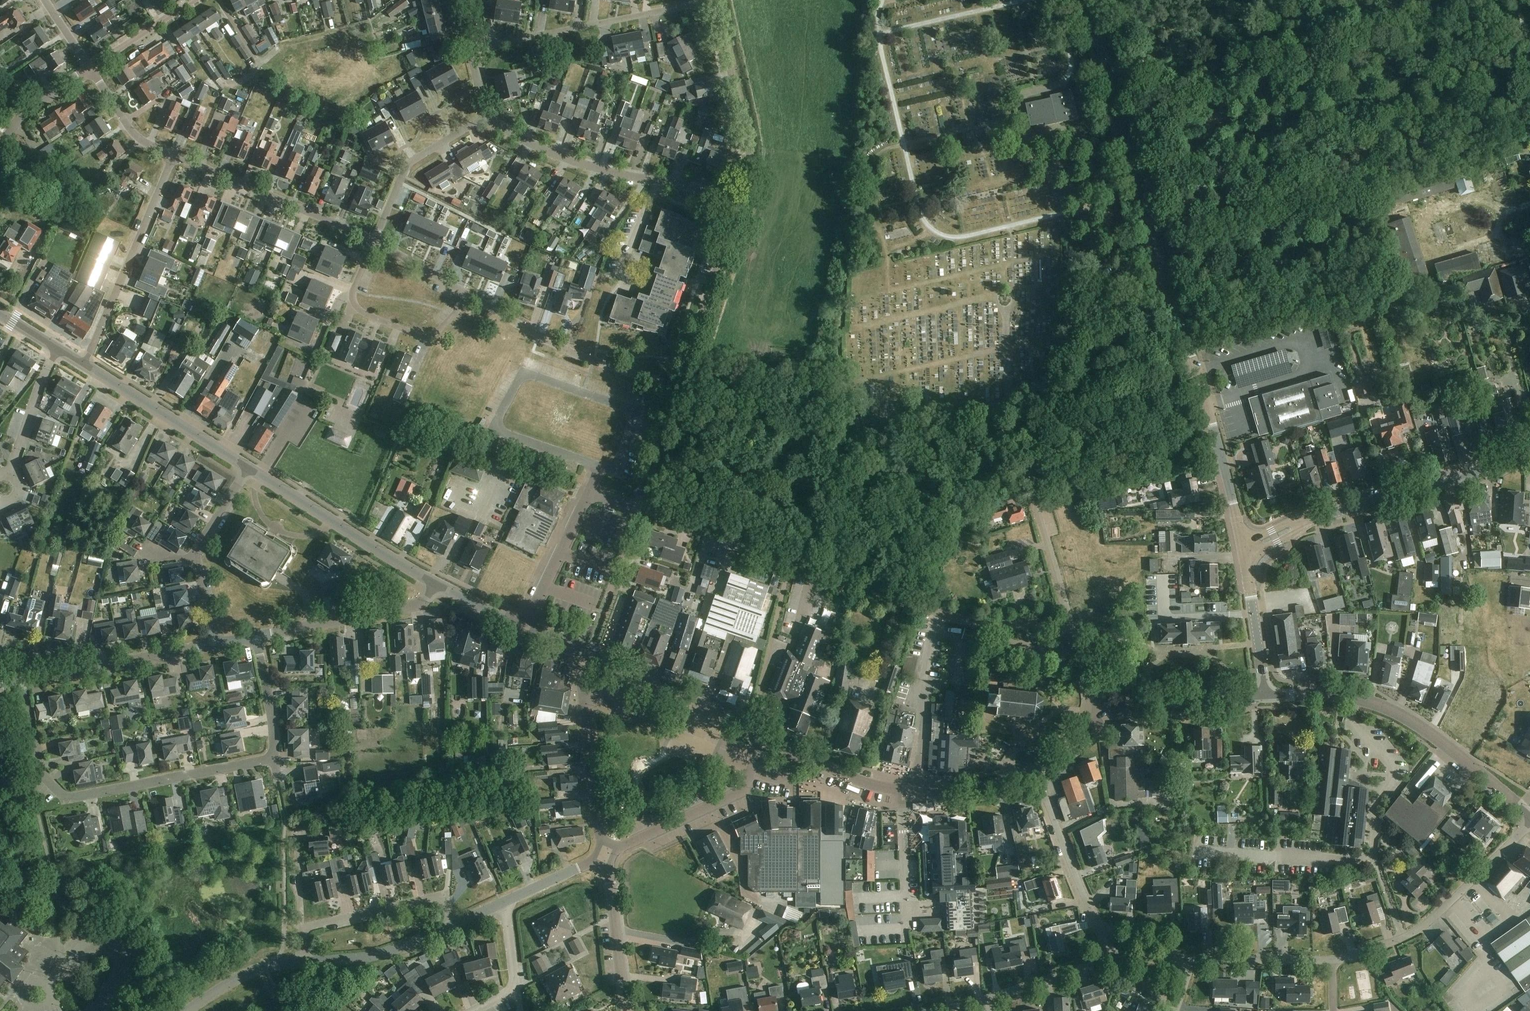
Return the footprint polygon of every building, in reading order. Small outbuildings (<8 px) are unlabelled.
[(87,0),(82,0),(81,1),(83,4),(73,10),(81,22),(95,12),(92,8),(97,5),(94,0),(91,0),(88,2),(87,0)] [(116,4),(113,0),(107,4),(109,8),(116,4)] [(244,0),(230,0),(236,12),(243,9),(247,17),(251,14),(248,9),(244,0)] [(251,14),(251,15),(256,13),(261,10),(260,7),(265,4),(264,0),(244,0),(248,9),(251,14)] [(378,9),(376,0),(368,0),(370,11),(378,9)] [(410,5),(407,0),(403,0),(387,12),(392,18),(410,5)] [(506,22),(509,2),(500,0),(497,0),(494,21),(506,22)] [(562,11),(564,0),(551,0),(549,10),(562,11)] [(574,13),(576,0),(564,0),(562,11),(574,13)] [(424,10),(426,17),(442,13),(439,1),(421,6),(422,11),(424,10)] [(326,19),(335,17),(331,2),(322,4),(326,19)] [(506,22),(519,24),(522,3),(509,2),(506,22)] [(278,3),(271,6),(275,17),(281,15),(282,14),(278,3)] [(101,14),(108,9),(105,4),(97,9),(101,14)] [(204,14),(220,38),(223,36),(217,28),(220,26),(217,22),(222,18),(214,7),(204,14)] [(19,9),(17,10),(16,9),(10,14),(8,12),(0,18),(0,30),(10,23),(14,29),(25,21),(21,16),(23,15),(19,9)] [(416,9),(408,13),(411,19),(420,15),(416,9)] [(94,43),(108,34),(104,28),(111,24),(109,20),(114,16),(110,10),(98,19),(100,22),(86,31),(94,43)] [(256,13),(251,15),(255,22),(260,20),(256,13)] [(442,13),(426,17),(428,23),(425,24),(426,29),(445,25),(442,13)] [(194,21),(202,32),(207,28),(210,33),(212,32),(217,39),(220,38),(204,14),(194,21)] [(281,15),(275,17),(277,23),(283,21),(281,15)] [(184,28),(199,51),(202,49),(200,45),(202,43),(196,35),(202,32),(194,21),(184,28)] [(253,46),(259,42),(248,25),(242,29),(253,46)] [(445,25),(426,29),(428,34),(430,34),(432,40),(447,36),(445,25)] [(38,48),(49,40),(39,26),(24,36),(20,39),(27,48),(35,43),(38,48)] [(401,40),(420,32),(418,27),(399,36),(401,40)] [(196,53),(199,51),(184,28),(173,35),(181,46),(187,42),(190,47),(191,46),(196,53)] [(265,31),(270,42),(277,38),(272,28),(265,31)] [(641,31),(626,34),(627,41),(629,51),(630,52),(635,50),(637,58),(646,56),(651,55),(649,42),(643,43),(641,31)] [(115,33),(111,36),(116,43),(121,40),(115,33)] [(607,47),(604,48),(606,59),(610,58),(610,61),(611,63),(620,62),(622,59),(621,57),(628,56),(630,55),(630,52),(629,51),(627,41),(626,34),(612,37),(614,45),(614,46),(613,46),(608,47),(607,47)] [(238,35),(231,39),(237,49),(239,48),(246,60),(252,57),(238,35)] [(671,42),(668,43),(669,44),(669,45),(671,48),(671,49),(672,51),(676,58),(680,66),(684,74),(694,69),(690,62),(693,60),(695,59),(689,47),(691,46),(685,35),(674,40),(671,42)] [(155,62),(157,65),(175,53),(168,41),(163,44),(162,44),(143,56),(141,54),(135,58),(136,59),(114,73),(123,86),(135,78),(136,78),(145,72),(143,69),(155,62)] [(658,44),(657,44),(659,57),(660,58),(666,57),(666,54),(665,51),(664,47),(664,43),(662,43),(659,44),(658,44)] [(257,52),(260,57),(266,53),(263,48),(257,52)] [(64,63),(57,51),(44,59),(42,56),(29,64),(35,74),(49,65),(52,71),(64,63)] [(541,52),(530,54),(534,72),(545,69),(541,52)] [(411,53),(406,56),(412,66),(417,64),(411,53)] [(187,66),(192,63),(187,54),(181,58),(187,66)] [(434,56),(435,62),(443,60),(441,54),(434,56)] [(171,70),(179,66),(175,60),(168,65),(171,70)] [(231,76),(220,60),(216,63),(227,79),(231,76)] [(209,62),(205,65),(212,75),(216,81),(222,77),(218,71),(211,61),(209,62)] [(447,86),(458,80),(448,61),(437,67),(447,86)] [(420,67),(414,70),(417,76),(423,73),(420,67)] [(436,92),(447,86),(437,67),(426,73),(436,92)] [(659,69),(652,71),(653,78),(661,77),(659,69)] [(156,82),(165,76),(161,70),(152,75),(156,82)] [(417,76),(414,70),(409,73),(412,79),(417,76)] [(494,77),(497,90),(518,84),(515,72),(494,77)] [(0,85),(0,88),(2,92),(10,87),(7,81),(0,85)] [(145,105),(155,98),(150,91),(155,88),(150,81),(135,91),(145,105)] [(685,81),(671,84),(674,96),(687,93),(689,101),(698,99),(713,95),(710,83),(703,84),(702,83),(695,85),(687,87),(685,81)] [(183,99),(195,91),(190,83),(178,91),(183,99)] [(202,102),(209,87),(201,84),(195,99),(202,102)] [(497,90),(500,102),(521,96),(518,84),(497,90)] [(656,84),(654,93),(669,96),(671,88),(656,84)] [(562,86),(559,93),(564,94),(566,95),(568,88),(562,86)] [(246,100),(249,95),(239,90),(236,95),(246,100)] [(536,93),(529,91),(527,98),(533,100),(536,93)] [(538,126),(547,129),(559,93),(555,91),(548,112),(543,111),(538,126)] [(1050,96),(1051,99),(1025,104),(1030,127),(1056,121),(1057,123),(1073,120),(1078,119),(1072,91),(1067,92),(1050,96)] [(376,92),(372,99),(378,102),(382,96),(376,92)] [(415,117),(426,111),(417,92),(406,98),(415,117)] [(573,105),(576,95),(567,92),(564,102),(573,105)] [(71,111),(72,113),(77,119),(75,120),(79,125),(86,120),(82,113),(93,106),(84,93),(69,103),(74,109),(71,111)] [(559,93),(547,129),(556,132),(562,117),(557,115),(564,94),(559,93)] [(389,97),(384,100),(387,106),(392,103),(389,97)] [(577,105),(586,108),(589,100),(580,97),(577,105)] [(229,113),(234,102),(224,98),(219,109),(229,113)] [(404,122),(415,117),(406,98),(395,103),(404,122)] [(387,106),(384,100),(378,103),(381,109),(387,106)] [(577,135),(586,138),(599,102),(594,100),(587,122),(582,120),(577,135)] [(622,100),(617,114),(625,117),(625,116),(630,103),(622,100)] [(177,114),(181,104),(173,101),(169,110),(168,110),(161,124),(172,129),(179,114),(177,114)] [(599,102),(586,138),(596,141),(601,127),(596,125),(603,103),(599,102)] [(51,118),(40,125),(50,140),(53,137),(61,132),(60,131),(66,127),(69,132),(75,127),(68,116),(72,113),(71,111),(74,109),(69,103),(61,108),(60,108),(49,115),(51,118)] [(180,110),(189,114),(192,108),(183,104),(180,110)] [(622,129),(616,144),(625,147),(639,110),(635,108),(631,118),(625,116),(625,117),(621,128),(622,129)] [(572,123),(575,113),(566,109),(562,119),(572,123)] [(584,118),(586,112),(578,109),(576,114),(584,118)] [(639,110),(625,147),(635,151),(640,135),(636,134),(644,112),(639,110)] [(201,124),(205,114),(197,111),(193,121),(192,120),(185,135),(196,139),(203,124),(201,124)] [(110,132),(100,117),(85,127),(89,134),(94,131),(99,139),(110,132)] [(655,152),(665,156),(678,118),(674,117),(668,134),(667,134),(665,139),(660,137),(655,152)] [(246,127),(249,120),(243,118),(241,125),(246,127)] [(265,129),(272,132),(277,121),(270,118),(265,129)] [(678,118),(665,156),(674,159),(679,144),(676,143),(684,120),(678,118)] [(225,134),(229,124),(221,121),(217,131),(216,130),(209,145),(220,149),(226,135),(225,134)] [(384,146),(395,141),(386,122),(374,127),(384,146)] [(707,122),(705,129),(711,132),(713,125),(707,122)] [(651,136),(655,126),(649,124),(645,133),(651,136)] [(297,143),(303,129),(296,125),(287,145),(295,149),(297,143)] [(350,129),(353,135),(359,132),(356,126),(350,129)] [(373,152),(384,146),(374,127),(363,133),(373,152)] [(712,150),(709,150),(715,134),(704,130),(699,146),(704,148),(702,154),(709,157),(707,163),(724,169),(728,157),(718,154),(719,150),(713,148),(712,150)] [(239,140),(233,155),(244,160),(248,151),(250,145),(252,142),(250,141),(253,134),(245,131),(241,141),(239,140)] [(693,135),(691,141),(698,143),(700,137),(693,135)] [(114,160),(125,153),(117,140),(106,148),(97,154),(101,160),(110,154),(114,160)] [(263,150),(257,165),(268,170),(271,163),(276,166),(280,157),(274,155),(272,154),(277,144),(269,141),(265,151),(263,150)] [(84,156),(96,148),(92,143),(80,151),(84,156)] [(306,147),(297,143),(295,149),(294,151),(301,154),(302,155),(306,147)] [(459,160),(453,163),(462,177),(469,172),(466,168),(482,159),(484,158),(485,160),(493,156),(492,154),(486,144),(479,148),(476,143),(469,147),(467,146),(457,151),(458,154),(456,155),(459,160)] [(50,145),(45,149),(52,160),(58,156),(50,145)] [(316,164),(321,153),(314,150),(310,161),(316,164)] [(84,156),(80,151),(74,156),(77,161),(84,156)] [(287,161),(281,175),(292,180),(295,173),(300,175),(303,168),(297,165),(301,154),(294,151),(293,151),(289,161),(287,161)] [(350,162),(353,155),(342,151),(338,162),(345,165),(347,161),(350,162)] [(1508,166),(1515,164),(1515,163),(1521,161),(1518,151),(1505,155),(1508,166)] [(445,162),(425,174),(433,188),(439,184),(442,190),(450,185),(447,179),(450,177),(453,182),(462,177),(453,163),(448,166),(445,162)] [(138,181),(144,170),(132,163),(125,174),(126,174),(120,184),(126,188),(132,178),(138,181)] [(365,163),(359,177),(375,183),(381,170),(365,163)] [(514,191),(508,200),(512,203),(518,193),(522,188),(534,170),(525,165),(517,178),(521,180),(518,185),(514,191)] [(319,179),(323,170),(315,166),(311,176),(309,175),(303,190),(314,195),(321,180),(319,179)] [(356,179),(360,173),(354,170),(351,177),(356,179)] [(518,193),(512,203),(516,206),(523,196),(527,190),(530,186),(534,188),(542,176),(534,170),(522,188),(518,193)] [(336,176),(331,187),(330,187),(325,199),(340,205),(345,193),(344,193),(349,182),(336,176)] [(553,204),(557,206),(573,183),(564,177),(556,191),(560,193),(553,203),(553,204)] [(487,189),(495,194),(499,187),(491,182),(487,189)] [(557,206),(551,216),(555,218),(561,209),(562,210),(564,206),(570,209),(577,199),(574,198),(581,188),(573,183),(557,206)] [(120,196),(124,190),(115,185),(112,190),(120,196)] [(187,203),(192,189),(180,185),(175,198),(173,197),(169,209),(175,211),(180,200),(187,203)] [(1471,185),(1457,189),(1460,198),(1474,194),(1471,185)] [(368,204),(373,192),(360,186),(350,210),(366,217),(371,205),(368,204)] [(491,201),(495,194),(487,189),(483,196),(491,201)] [(586,227),(590,230),(612,196),(603,191),(595,204),(599,207),(586,227)] [(211,213),(216,199),(204,194),(199,208),(197,207),(193,218),(200,221),(204,210),(211,213)] [(612,196),(590,230),(594,233),(608,212),(612,215),(620,202),(612,196)] [(460,208),(463,203),(455,199),(452,204),(460,208)] [(547,213),(551,216),(557,206),(553,204),(547,213)] [(234,228),(241,212),(237,210),(238,208),(231,205),(226,216),(219,213),(213,226),(223,231),(226,225),(234,228)] [(694,250),(702,226),(662,209),(655,228),(647,225),(639,250),(653,255),(657,244),(667,247),(659,270),(655,269),(654,273),(657,274),(649,297),(639,294),(637,299),(632,297),(631,299),(617,295),(608,321),(665,335),(673,312),(674,312),(695,250),(694,250)] [(170,223),(174,214),(165,211),(163,217),(165,218),(164,221),(170,223)] [(241,212),(234,228),(242,232),(240,238),(250,242),(256,229),(249,226),(253,215),(246,211),(245,214),(241,212)] [(412,213),(404,233),(410,235),(416,238),(425,219),(412,213)] [(84,240),(89,227),(66,217),(61,229),(84,240)] [(425,219),(416,238),(425,242),(428,243),(437,224),(425,219)] [(1410,221),(1396,225),(1404,257),(1419,253),(1410,221)] [(16,256),(21,248),(22,247),(24,248),(29,252),(42,231),(27,222),(19,235),(18,235),(18,234),(14,232),(13,231),(11,230),(9,229),(4,236),(7,238),(3,244),(0,242),(0,258),(3,260),(4,258),(12,263),(16,256)] [(255,244),(253,248),(263,252),(264,248),(273,252),(275,246),(282,229),(278,228),(279,226),(272,222),(267,234),(260,230),(254,244),(255,244)] [(188,239),(193,227),(185,224),(181,236),(188,239)] [(437,224),(428,243),(441,249),(449,229),(437,224)] [(282,229),(275,246),(283,249),(281,255),(291,260),(297,246),(290,243),(294,232),(287,229),(286,231),(282,229)] [(99,290),(111,261),(119,243),(96,233),(88,251),(78,273),(76,272),(72,281),(78,284),(79,281),(80,282),(99,290)] [(530,243),(532,238),(521,233),(519,238),(530,243)] [(554,250),(561,240),(554,236),(547,246),(554,250)] [(212,253),(217,242),(208,238),(203,249),(212,253)] [(311,252),(314,244),(305,240),(302,249),(311,252)] [(1520,256),(1517,240),(1510,242),(1513,257),(1520,256)] [(170,257),(174,247),(167,244),(162,253),(170,257)] [(196,261),(202,246),(196,244),(190,259),(196,261)] [(321,258),(342,266),(347,255),(326,246),(321,258)] [(471,247),(463,267),(475,272),(484,253),(471,247)] [(245,260),(249,251),(241,248),(238,257),(245,260)] [(484,253),(475,272),(487,278),(496,258),(484,253)] [(145,269),(162,276),(165,267),(171,270),(178,273),(181,266),(174,263),(176,260),(162,254),(159,261),(148,256),(145,264),(147,265),(145,269)] [(292,265),(303,269),(308,259),(297,254),(292,265)] [(337,278),(342,266),(321,258),(316,270),(337,278)] [(496,258),(487,278),(500,283),(508,264),(496,258)] [(287,277),(291,267),(285,264),(281,274),(287,277)] [(300,275),(302,269),(293,266),(291,271),(300,275)] [(1525,266),(1500,273),(1507,298),(1520,294),(1517,284),(1529,281),(1525,266)] [(55,277),(42,269),(36,280),(42,284),(29,305),(51,319),(58,308),(59,309),(73,275),(61,267),(55,277)] [(191,284),(198,287),(205,270),(198,267),(191,284)] [(141,272),(138,279),(149,284),(146,291),(150,293),(160,297),(160,295),(165,297),(168,288),(164,286),(158,284),(162,276),(145,269),(144,273),(141,272)] [(1504,299),(1496,269),(1462,278),(1467,294),(1480,290),(1484,304),(1504,299)] [(294,282),(298,274),(291,271),(287,279),(294,282)] [(551,271),(545,286),(552,288),(557,273),(551,271)] [(561,290),(554,311),(566,316),(572,298),(582,299),(582,298),(585,298),(588,290),(589,290),(594,275),(583,271),(578,286),(581,287),(579,292),(573,292),(572,294),(561,290)] [(255,287),(260,278),(250,273),(249,273),(245,282),(255,287)] [(538,289),(542,278),(534,275),(530,286),(523,284),(518,300),(535,305),(540,289),(538,289)] [(307,291),(328,300),(333,288),(312,279),(307,291)] [(67,311),(59,324),(75,334),(76,336),(78,338),(80,337),(83,339),(91,327),(91,326),(102,299),(105,292),(99,290),(80,282),(68,301),(74,305),(69,313),(67,311)] [(328,300),(307,291),(302,303),(312,307),(323,311),(328,300)] [(296,306),(299,297),(290,293),(286,301),(296,306)] [(151,320),(159,303),(145,297),(138,314),(151,320)] [(293,324),(314,332),(319,320),(298,312),(293,324)] [(240,320),(233,331),(252,342),(259,331),(240,320)] [(214,356),(232,328),(225,323),(208,352),(214,356)] [(309,344),(314,332),(293,324),(288,335),(309,344)] [(140,326),(136,334),(144,337),(148,329),(140,326)] [(154,347),(160,333),(150,329),(144,343),(154,347)] [(360,340),(362,335),(350,330),(346,339),(341,336),(342,336),(333,332),(326,348),(335,352),(339,344),(344,346),(343,346),(346,347),(342,356),(354,361),(357,352),(356,351),(357,347),(360,340)] [(109,347),(106,353),(109,355),(123,364),(127,357),(130,359),(139,345),(122,334),(117,343),(113,350),(109,347)] [(360,340),(357,347),(369,352),(368,355),(362,369),(374,374),(379,362),(382,363),(382,362),(385,356),(382,355),(386,345),(374,340),(372,345),(360,340)] [(257,356),(264,346),(258,342),(251,353),(257,356)] [(260,357),(269,361),(275,349),(266,345),(260,357)] [(279,346),(261,380),(295,392),(297,387),(270,377),(285,349),(279,346)] [(37,363),(17,350),(8,364),(1,374),(0,379),(0,381),(8,386),(19,371),(28,376),(37,363)] [(399,352),(392,368),(399,371),(396,378),(406,382),(412,368),(408,367),(412,357),(399,351),(399,352)] [(156,381),(160,374),(157,372),(163,363),(147,353),(143,360),(136,371),(151,381),(152,379),(156,381)] [(253,367),(258,361),(252,357),(247,362),(253,367)] [(176,378),(170,389),(176,393),(183,397),(191,385),(195,379),(200,382),(206,372),(206,371),(210,365),(198,358),(194,364),(186,359),(174,377),(176,378)] [(1482,381),(1489,379),(1486,367),(1479,369),(1482,381)] [(1278,390),(1276,390),(1269,392),(1261,395),(1261,396),(1250,400),(1260,435),(1272,431),(1273,435),(1297,428),(1322,420),(1324,420),(1341,415),(1329,374),(1312,380),(1310,380),(1281,389),(1278,390)] [(1357,397),(1372,393),(1368,377),(1352,381),(1357,397)] [(60,406),(74,385),(64,379),(53,396),(60,400),(57,404),(60,406)] [(278,387),(278,386),(264,381),(261,387),(248,410),(266,421),(263,427),(273,433),(276,428),(277,428),(277,427),(283,417),(295,397),(278,387)] [(201,395),(193,409),(194,409),(197,411),(209,419),(213,421),(214,421),(221,409),(221,408),(219,407),(220,406),(222,402),(223,401),(219,399),(224,391),(216,385),(210,382),(209,382),(204,391),(204,392),(205,392),(202,396),(201,395)] [(405,406),(414,387),(402,382),(394,400),(405,406)] [(83,391),(74,385),(60,406),(64,409),(67,404),(73,408),(83,391)] [(1497,402),(1496,398),(1499,397),(1496,386),(1484,389),(1496,431),(1499,430),(1502,439),(1517,435),(1512,417),(1515,416),(1510,398),(1497,402)] [(213,421),(213,423),(226,431),(235,416),(231,414),(237,404),(225,397),(229,391),(225,389),(224,391),(219,399),(223,401),(222,402),(220,406),(219,407),(221,408),(221,409),(214,421),(213,421)] [(1401,389),(1391,392),(1394,404),(1405,401),(1401,389)] [(1410,418),(1407,409),(1405,401),(1394,404),(1397,412),(1370,420),(1374,436),(1380,434),(1382,440),(1384,439),(1387,448),(1388,448),(1388,450),(1394,448),(1394,446),(1395,446),(1395,445),(1403,443),(1400,432),(1413,428),(1410,418)] [(1441,402),(1430,405),(1434,421),(1445,418),(1441,402)] [(96,438),(101,430),(112,412),(98,404),(87,421),(88,422),(84,428),(83,430),(96,438)] [(977,422),(993,418),(991,410),(975,414),(977,422)] [(1457,413),(1447,416),(1450,430),(1451,433),(1461,431),(1457,413)] [(1476,453),(1489,449),(1495,447),(1493,441),(1490,430),(1492,429),(1492,428),(1492,427),(1488,415),(1486,415),(1485,416),(1478,418),(1480,426),(1481,426),(1482,427),(1483,427),(1483,428),(1481,428),(1479,429),(1472,431),(1470,431),(1471,435),(1476,453)] [(1351,417),(1339,421),(1343,436),(1355,432),(1351,417)] [(112,434),(107,442),(127,455),(133,445),(135,446),(138,440),(135,438),(142,428),(126,418),(115,435),(112,434)] [(56,436),(59,426),(40,419),(37,429),(56,436)] [(84,419),(80,426),(84,428),(88,422),(87,421),(84,419)] [(273,433),(263,427),(259,424),(254,433),(256,434),(248,446),(262,454),(274,434),(273,433)] [(326,439),(347,448),(352,437),(331,427),(326,439)] [(1452,449),(1446,428),(1425,434),(1429,447),(1432,446),(1437,465),(1457,459),(1454,448),(1452,449)] [(52,447),(56,436),(37,429),(33,440),(52,447)] [(1277,495),(1268,465),(1274,464),(1268,441),(1255,445),(1261,467),(1247,471),(1250,479),(1248,480),(1247,481),(1246,483),(1247,486),(1248,487),(1250,488),(1252,488),(1253,489),(1256,488),(1259,500),(1277,495)] [(92,442),(84,462),(93,465),(101,445),(92,442)] [(158,443),(150,456),(147,460),(153,464),(156,460),(161,464),(164,458),(170,462),(177,450),(165,443),(163,447),(158,443)] [(1369,476),(1360,448),(1341,453),(1346,471),(1349,471),(1352,481),(1369,476)] [(1328,459),(1326,449),(1315,452),(1320,468),(1325,466),(1331,485),(1341,482),(1333,457),(1328,459)] [(480,481),(488,461),(458,450),(451,470),(480,481)] [(196,462),(184,455),(182,459),(176,455),(168,468),(163,477),(170,482),(176,473),(180,475),(185,479),(188,473),(196,462)] [(1306,492),(1322,487),(1313,456),(1304,458),(1307,469),(1300,471),(1306,492)] [(45,470),(40,460),(22,468),(27,478),(45,470)] [(216,491),(223,479),(212,472),(207,469),(196,486),(208,493),(211,488),(216,491)] [(50,480),(45,470),(27,478),(32,489),(50,480)] [(128,470),(123,478),(130,482),(135,474),(128,470)] [(145,482),(149,476),(142,471),(138,477),(145,482)] [(118,486),(123,476),(115,472),(110,483),(118,486)] [(520,511),(512,527),(510,532),(505,542),(511,544),(534,555),(540,541),(546,544),(558,518),(556,517),(558,514),(557,512),(559,508),(557,507),(563,494),(535,480),(529,477),(514,509),(520,511)] [(410,503),(418,484),(408,480),(400,499),(410,503)] [(1174,507),(1186,504),(1199,501),(1195,480),(1181,483),(1183,490),(1171,492),(1174,507)] [(169,488),(165,495),(172,499),(176,493),(169,488)] [(211,499),(200,491),(196,497),(191,493),(184,505),(195,512),(199,507),(204,510),(211,499)] [(1523,526),(1525,505),(1522,505),(1523,494),(1502,492),(1499,524),(1523,526)] [(1128,502),(1126,495),(1123,493),(1119,494),(1116,497),(1118,504),(1121,506),(1125,505),(1128,502)] [(1488,494),(1467,497),(1470,514),(1473,535),(1481,534),(1480,525),(1491,523),(1489,512),(1490,512),(1488,494)] [(43,496),(41,502),(48,505),(51,498),(43,496)] [(1466,533),(1459,511),(1463,510),(1460,498),(1445,502),(1448,514),(1449,514),(1452,526),(1458,524),(1461,535),(1466,533)] [(424,522),(432,508),(421,501),(412,514),(424,522)] [(385,503),(378,517),(387,521),(394,506),(385,503)] [(1013,508),(1013,505),(1007,507),(1007,506),(991,510),(993,519),(1008,515),(1010,522),(1024,518),(1021,506),(1013,508)] [(24,529),(34,524),(25,506),(15,511),(24,529)] [(120,528),(135,538),(139,532),(144,536),(151,524),(140,517),(143,512),(135,507),(128,517),(131,519),(128,525),(124,522),(120,528)] [(1421,543),(1437,538),(1429,507),(1413,511),(1421,543)] [(410,529),(416,519),(399,509),(386,531),(387,531),(385,536),(398,543),(399,541),(407,527),(410,529)] [(1157,521),(1190,521),(1190,510),(1157,511),(1157,521)] [(14,534),(24,529),(15,511),(5,515),(14,534)] [(199,518),(188,511),(184,516),(179,513),(172,524),(183,531),(187,526),(192,529),(199,518)] [(1111,539),(1116,540),(1119,515),(1114,514),(1111,539)] [(1397,562),(1416,556),(1404,514),(1388,518),(1392,530),(1388,531),(1397,562)] [(435,531),(427,546),(435,550),(434,552),(442,556),(443,554),(444,554),(452,539),(451,539),(455,531),(466,536),(473,522),(460,515),(455,526),(445,521),(439,533),(435,531)] [(283,570),(296,550),(248,520),(235,540),(239,543),(227,562),(266,587),(279,568),(283,570)] [(1387,538),(1382,520),(1366,525),(1369,537),(1368,537),(1374,562),(1394,556),(1389,537),(1387,538)] [(412,535),(418,538),(423,527),(416,525),(412,535)] [(159,535),(156,541),(160,543),(171,550),(175,545),(180,548),(187,537),(185,535),(184,535),(176,530),(170,526),(167,532),(164,537),(159,535)] [(1448,557),(1459,553),(1451,528),(1440,531),(1448,557)] [(116,537),(122,541),(126,535),(120,531),(116,537)] [(151,531),(147,536),(152,539),(152,540),(156,534),(155,533),(151,531)] [(680,564),(685,549),(675,546),(677,540),(653,531),(647,548),(663,553),(662,557),(680,564)] [(1341,561),(1342,560),(1349,559),(1353,558),(1357,556),(1351,535),(1350,531),(1346,533),(1343,534),(1342,534),(1335,535),(1334,536),(1335,540),(1341,561)] [(1164,532),(1159,532),(1160,543),(1175,542),(1176,543),(1177,544),(1181,545),(1181,546),(1216,545),(1215,536),(1194,537),(1183,538),(1175,534),(1176,534),(1176,532),(1164,532)] [(122,541),(116,537),(113,543),(119,547),(123,542),(122,541)] [(473,568),(479,571),(490,548),(471,539),(460,562),(465,565),(464,567),(472,571),(473,568)] [(134,557),(138,552),(123,542),(119,547),(134,557)] [(1176,552),(1176,543),(1175,542),(1160,543),(1160,552),(1176,552)] [(1320,544),(1305,549),(1311,571),(1326,567),(1327,573),(1335,571),(1331,556),(1324,558),(1320,544)] [(342,571),(350,557),(330,545),(325,553),(317,566),(326,571),(331,564),(342,571)] [(1216,545),(1181,546),(1181,553),(1194,553),(1194,554),(1216,553),(1216,545)] [(985,558),(988,567),(994,587),(990,588),(994,599),(1001,597),(1000,593),(1016,588),(1016,589),(1028,586),(1027,580),(1031,579),(1029,572),(1026,561),(1011,566),(1010,560),(1007,552),(992,556),(985,558)] [(1477,553),(1473,553),(1475,568),(1481,568),(1481,569),(1501,568),(1500,552),(1481,553),(1481,554),(1477,553)] [(56,553),(52,566),(58,568),(62,555),(56,553)] [(1424,556),(1426,563),(1437,560),(1435,553),(1424,556)] [(1443,558),(1441,559),(1441,594),(1452,594),(1452,558),(1443,558)] [(1150,571),(1158,571),(1157,560),(1149,560),(1150,571)] [(1361,562),(1359,562),(1362,574),(1364,573),(1369,572),(1366,560),(1361,562)] [(1201,588),(1218,588),(1217,566),(1202,566),(1201,561),(1189,561),(1190,587),(1201,587),(1201,588)] [(1507,576),(1529,575),(1529,561),(1506,562),(1507,576)] [(132,568),(131,562),(117,564),(119,577),(120,583),(126,583),(140,580),(138,567),(132,568)] [(177,570),(176,563),(162,566),(166,585),(172,584),(185,582),(183,568),(177,570)] [(691,571),(693,565),(686,563),(684,569),(691,571)] [(670,577),(673,570),(659,565),(656,572),(641,567),(636,582),(658,590),(663,575),(670,577)] [(1439,565),(1430,565),(1428,565),(1426,565),(1426,581),(1431,581),(1439,580),(1439,565)] [(704,566),(701,578),(710,581),(713,569),(704,566)] [(727,585),(727,586),(744,592),(746,593),(746,592),(747,589),(750,580),(748,580),(731,574),(730,575),(729,578),(729,579),(727,585)] [(1408,613),(1412,575),(1400,574),(1397,597),(1392,596),(1391,611),(1408,613)] [(5,595),(14,599),(21,580),(12,576),(5,595)] [(326,598),(352,593),(350,579),(323,584),(326,598)] [(181,592),(180,586),(167,589),(170,608),(176,607),(190,604),(187,591),(181,592)] [(765,599),(746,593),(744,592),(727,586),(725,589),(725,591),(723,597),(715,595),(711,606),(703,631),(699,629),(693,645),(698,646),(690,669),(691,669),(708,675),(711,676),(713,677),(713,676),(715,671),(716,672),(717,670),(729,635),(736,637),(757,644),(759,639),(767,613),(762,611),(763,608),(765,600),(766,599),(765,599)] [(704,596),(706,589),(698,586),(695,594),(704,596)] [(671,601),(680,603),(684,589),(675,587),(671,601)] [(1510,587),(1508,608),(1529,610),(1529,589),(1510,587)] [(639,631),(644,616),(649,618),(656,598),(635,590),(633,596),(628,594),(617,624),(620,625),(613,646),(629,651),(636,630),(639,631)] [(1190,593),(1181,594),(1182,603),(1191,603),(1190,593)] [(63,639),(67,612),(61,611),(63,597),(53,595),(48,620),(57,621),(54,637),(54,638),(63,639)] [(702,605),(704,598),(696,596),(694,604),(702,605)] [(35,632),(38,622),(39,622),(45,601),(30,597),(26,610),(21,629),(35,632)] [(644,616),(639,631),(646,633),(637,657),(659,665),(663,653),(670,636),(681,606),(659,598),(652,619),(649,618),(644,616)] [(1321,601),(1324,616),(1336,613),(1333,599),(1321,601)] [(845,612),(847,603),(841,602),(838,611),(845,612)] [(8,625),(21,629),(26,610),(11,606),(8,614),(11,614),(8,625)] [(184,608),(171,611),(157,614),(159,624),(167,623),(168,624),(170,625),(172,625),(174,625),(175,630),(181,629),(194,627),(192,613),(185,615),(184,608)] [(139,637),(137,624),(136,618),(134,609),(127,610),(128,619),(116,621),(119,636),(125,635),(126,640),(139,637)] [(83,611),(82,619),(92,620),(93,613),(87,612),(83,611)] [(67,612),(63,639),(72,641),(72,640),(76,614),(67,612)] [(159,624),(157,614),(138,617),(140,631),(147,629),(148,636),(161,633),(159,624)] [(682,614),(680,614),(674,633),(676,634),(673,646),(674,646),(666,669),(677,673),(686,651),(686,650),(687,651),(697,619),(689,616),(682,614)] [(1295,614),(1273,617),(1278,657),(1279,668),(1299,666),(1297,654),(1296,651),(1297,651),(1300,650),(1299,639),(1298,635),(1296,622),(1295,614)] [(1355,627),(1356,615),(1340,615),(1340,626),(1355,627)] [(1418,615),(1417,623),(1425,624),(1425,616),(1418,615)] [(783,635),(801,638),(803,620),(786,617),(783,635)] [(429,645),(430,653),(445,651),(445,643),(442,619),(426,621),(429,645)] [(118,641),(115,628),(114,622),(95,625),(98,640),(104,639),(105,644),(118,641)] [(1219,631),(1219,623),(1191,624),(1180,624),(1158,626),(1158,629),(1154,629),(1155,641),(1159,641),(1159,644),(1174,643),(1174,646),(1199,645),(1199,642),(1214,641),(1213,639),(1217,639),(1217,631),(1219,631)] [(460,664),(465,665),(476,668),(481,651),(474,649),(476,643),(473,642),(477,628),(462,624),(460,634),(456,633),(453,641),(457,642),(454,652),(462,655),(461,655),(462,656),(460,664)] [(406,646),(406,653),(417,653),(416,639),(413,639),(412,625),(404,626),(405,639),(407,639),(407,646),(406,646)] [(813,660),(818,648),(824,632),(806,625),(795,653),(787,650),(780,668),(777,667),(768,692),(787,699),(787,698),(793,700),(790,708),(792,709),(785,728),(805,735),(812,717),(815,718),(829,681),(814,675),(817,666),(823,667),(824,661),(813,660)] [(396,654),(406,653),(406,646),(407,646),(407,639),(405,639),(404,626),(397,626),(398,639),(395,640),(396,654)] [(383,649),(383,643),(383,631),(368,631),(368,634),(368,645),(365,645),(365,658),(369,658),(387,657),(386,649),(383,649)] [(974,643),(976,636),(964,632),(962,640),(974,643)] [(502,655),(508,640),(496,635),(490,650),(488,650),(488,666),(496,666),(496,652),(502,655)] [(1371,644),(1363,643),(1353,642),(1353,637),(1340,636),(1339,656),(1346,657),(1345,667),(1351,668),(1350,672),(1366,674),(1368,651),(1370,651),(1371,644)] [(735,641),(757,648),(757,649),(762,651),(765,641),(759,639),(757,644),(736,637),(735,641)] [(1318,645),(1317,637),(1307,639),(1308,646),(1306,647),(1309,667),(1317,665),(1320,667),(1322,665),(1324,665),(1321,645),(1318,645)] [(344,645),(344,638),(331,639),(332,655),(329,655),(330,666),(344,665),(344,662),(351,661),(351,665),(359,664),(358,641),(350,641),(350,645),(344,645)] [(735,641),(722,679),(722,680),(719,689),(738,695),(746,674),(748,675),(757,649),(757,648),(735,641)] [(534,663),(539,653),(521,644),(515,656),(517,657),(516,659),(516,662),(514,663),(512,677),(531,679),(533,663),(534,663)] [(1402,659),(1405,649),(1394,646),(1392,656),(1385,655),(1383,662),(1378,685),(1395,688),(1399,665),(1400,658),(1402,659)] [(1457,672),(1464,672),(1463,652),(1464,652),(1464,646),(1456,647),(1457,672)] [(285,672),(308,671),(314,671),(314,665),(314,651),(301,652),(301,657),(285,657),(285,672)] [(566,715),(571,690),(563,689),(564,684),(568,676),(566,675),(569,669),(568,665),(545,655),(541,664),(540,665),(537,671),(532,688),(528,709),(566,715)] [(391,673),(402,672),(401,656),(391,657),(391,673)] [(912,677),(917,658),(907,656),(903,675),(912,677)] [(238,666),(237,661),(224,663),(228,683),(255,678),(252,663),(238,666)] [(1422,703),(1431,684),(1429,683),(1434,667),(1418,663),(1413,679),(1420,681),(1418,684),(1413,682),(1409,689),(1411,690),(1408,697),(1415,700),(1415,701),(1420,704),(1421,702),(1422,703)] [(412,679),(421,679),(421,665),(412,665),(412,679)] [(190,691),(210,686),(209,680),(215,679),(213,666),(200,668),(201,673),(187,676),(190,691)] [(889,666),(885,678),(896,681),(900,669),(889,666)] [(847,696),(851,668),(839,667),(835,695),(847,696)] [(1016,684),(1018,671),(996,669),(991,668),(989,681),(1004,683),(1003,690),(1000,690),(998,688),(997,689),(999,691),(999,692),(994,691),(994,696),(988,696),(987,708),(997,709),(997,712),(995,714),(996,715),(998,714),(1008,715),(1008,717),(1009,717),(1009,716),(1010,715),(1013,716),(1020,716),(1020,717),(1020,718),(1021,719),(1022,717),(1022,716),(1032,718),(1033,718),(1033,719),(1035,719),(1035,718),(1036,717),(1041,713),(1041,712),(1042,713),(1043,712),(1043,711),(1042,710),(1042,703),(1044,702),(1043,701),(1042,701),(1037,695),(1038,693),(1036,692),(1035,693),(1024,692),(1024,690),(1022,690),(1022,692),(1017,691),(1012,691),(1012,689),(1010,689),(1010,691),(1008,691),(1008,688),(1009,683),(1016,684)] [(163,681),(162,676),(149,678),(153,698),(180,692),(177,678),(163,681)] [(373,694),(394,694),(393,676),(372,676),(373,694)] [(468,699),(489,698),(488,677),(467,678),(468,699)] [(114,705),(141,700),(137,680),(124,683),(125,688),(111,691),(114,705)] [(1430,708),(1440,713),(1451,692),(1440,687),(1437,693),(1435,693),(1433,697),(1434,699),(1430,708)] [(288,720),(302,719),(308,719),(307,689),(293,690),(293,706),(288,706),(288,720)] [(88,695),(87,690),(73,693),(77,712),(104,707),(102,693),(88,695)] [(930,742),(928,771),(939,771),(957,772),(957,767),(967,767),(968,747),(978,748),(978,737),(978,735),(966,735),(961,735),(962,719),(961,719),(962,709),(964,693),(947,691),(945,705),(937,704),(937,714),(933,714),(931,742),(930,742)] [(235,693),(226,695),(227,702),(236,700),(235,693)] [(39,720),(54,717),(66,715),(65,708),(62,695),(49,698),(50,703),(36,705),(39,720)] [(858,756),(863,736),(868,728),(875,707),(846,699),(837,729),(841,730),(835,749),(858,756)] [(499,703),(490,703),(490,715),(499,715),(499,703)] [(228,730),(241,728),(240,722),(246,721),(244,707),(224,711),(228,730)] [(510,724),(519,724),(518,708),(509,708),(510,724)] [(880,734),(890,736),(888,743),(887,743),(883,760),(908,766),(912,748),(911,748),(915,729),(913,728),(916,715),(886,708),(880,734)] [(128,728),(125,715),(111,717),(114,730),(121,729),(128,728)] [(201,722),(194,724),(196,733),(203,731),(201,722)] [(554,727),(553,722),(538,724),(539,735),(545,735),(546,742),(568,739),(566,726),(554,727)] [(1136,783),(1135,746),(1144,746),(1143,725),(1118,726),(1118,746),(1109,746),(1109,759),(1111,759),(1111,785),(1115,785),(1116,801),(1137,800),(1137,798),(1144,798),(1143,783),(1136,783)] [(114,730),(113,730),(115,743),(124,741),(121,729),(114,730)] [(310,757),(309,730),(289,730),(289,744),(294,744),(295,758),(310,757)] [(1208,741),(1207,730),(1193,730),(1194,751),(1204,751),(1204,759),(1221,759),(1221,740),(1208,741)] [(235,739),(234,733),(221,736),(225,755),(244,751),(242,738),(235,739)] [(166,760),(179,758),(178,753),(192,750),(189,736),(162,741),(166,760)] [(205,740),(206,746),(221,743),(220,737),(205,740)] [(1529,737),(1522,751),(1528,755),(1527,756),(1529,758),(1529,737)] [(83,760),(79,740),(60,744),(62,757),(68,756),(69,762),(83,760)] [(154,763),(151,750),(150,743),(123,748),(126,763),(140,760),(141,765),(154,763)] [(556,750),(556,745),(541,747),(542,759),(543,766),(571,763),(569,749),(556,750)] [(1299,747),(1299,746),(1283,746),(1283,753),(1279,753),(1279,762),(1284,762),(1284,767),(1283,767),(1283,781),(1294,781),(1294,764),(1293,764),(1293,762),(1297,762),(1297,759),(1303,759),(1303,753),(1305,753),(1305,748),(1303,748),(1303,747),(1299,747)] [(1262,765),(1261,747),(1245,748),(1245,757),(1230,757),(1231,773),(1243,773),(1243,774),(1262,773),(1262,777),(1268,777),(1267,764),(1262,765)] [(1333,750),(1320,749),(1313,816),(1335,817),(1332,845),(1362,848),(1368,791),(1358,790),(1354,789),(1355,787),(1347,783),(1347,779),(1350,752),(1333,750)] [(77,784),(90,782),(96,781),(93,761),(79,764),(80,770),(74,771),(77,784)] [(1082,778),(1084,785),(1101,779),(1095,762),(1079,767),(1081,775),(1079,776),(1080,778),(1082,778)] [(331,763),(323,764),(324,773),(333,771),(331,763)] [(319,796),(317,783),(320,783),(317,766),(304,768),(306,780),(292,782),(294,794),(295,793),(297,799),(297,801),(298,802),(300,803),(302,803),(306,802),(305,798),(319,796)] [(536,780),(548,779),(548,772),(535,773),(536,780)] [(569,777),(569,775),(561,776),(562,778),(553,779),(554,787),(555,791),(561,790),(561,791),(578,789),(576,777),(569,777)] [(1094,813),(1084,785),(1082,778),(1080,778),(1079,776),(1060,782),(1066,798),(1058,801),(1066,822),(1094,813)] [(1452,808),(1445,803),(1453,794),(1434,778),(1413,804),(1401,794),(1382,818),(1420,848),(1452,808)] [(241,812),(266,807),(261,781),(236,786),(241,812)] [(1279,805),(1279,786),(1270,786),(1270,805),(1279,805)] [(219,798),(218,789),(201,792),(202,794),(196,795),(198,810),(200,815),(215,813),(216,819),(230,817),(226,796),(219,798)] [(173,809),(173,807),(173,806),(172,798),(160,800),(162,808),(155,809),(158,825),(175,822),(175,825),(183,824),(180,808),(173,809)] [(555,805),(555,799),(541,800),(541,809),(555,808),(555,813),(563,813),(564,817),(581,816),(580,802),(562,804),(563,805),(555,805)] [(754,813),(732,823),(738,837),(740,837),(740,855),(748,855),(748,886),(755,893),(796,892),(796,908),(816,908),(816,892),(821,892),(821,905),(844,905),(844,845),(844,841),(829,841),(825,841),(821,841),(821,828),(800,828),(793,828),(793,807),(781,807),(781,808),(776,808),(775,800),(761,801),(762,812),(754,815),(754,813)] [(800,802),(800,828),(821,828),(821,802),(800,802)] [(279,819),(277,805),(269,806),(272,820),(279,819)] [(133,813),(131,806),(109,810),(114,832),(132,829),(133,834),(146,831),(142,811),(133,813)] [(826,806),(826,835),(829,835),(829,841),(844,841),(844,839),(845,830),(845,828),(842,828),(842,806),(832,806),(828,806),(826,806)] [(1227,823),(1226,806),(1216,806),(1217,824),(1227,823)] [(1033,816),(1031,808),(1024,810),(1023,809),(1014,811),(1017,826),(1011,827),(1022,873),(1031,870),(1033,870),(1024,833),(1029,831),(1028,829),(1039,826),(1036,815),(1033,816)] [(845,830),(844,839),(851,840),(851,843),(847,843),(847,890),(852,890),(852,881),(863,881),(873,881),(873,852),(871,851),(874,838),(868,836),(873,813),(869,812),(860,810),(856,827),(854,826),(852,831),(845,830)] [(518,829),(527,824),(520,812),(512,817),(518,829)] [(1498,827),(1481,813),(1470,826),(1460,819),(1457,823),(1451,817),(1441,829),(1463,847),(1470,838),(1474,842),(1478,837),(1485,843),(1498,827)] [(88,819),(86,817),(85,815),(66,818),(69,830),(76,828),(77,830),(80,832),(82,832),(84,841),(95,839),(94,836),(102,835),(98,817),(88,819)] [(999,816),(998,815),(987,816),(986,818),(984,818),(985,832),(978,832),(979,846),(1003,843),(1002,834),(1003,834),(1001,816),(999,816)] [(316,827),(322,825),(320,816),(314,817),(316,827)] [(949,824),(949,818),(947,816),(935,816),(933,819),(933,824),(928,825),(929,837),(930,837),(930,842),(924,843),(922,845),(923,866),(925,894),(928,896),(946,895),(947,931),(967,930),(974,930),(972,894),(975,894),(973,854),(970,855),(969,832),(965,832),(964,822),(950,823),(950,824),(949,824)] [(1100,847),(1098,837),(1104,831),(1103,820),(1107,818),(1080,831),(1085,846),(1086,848),(1086,846),(1091,845),(1093,850),(1086,852),(1092,868),(1107,862),(1102,847),(1100,847)] [(371,831),(376,828),(373,821),(367,824),(371,831)] [(331,837),(346,835),(345,823),(329,824),(331,837)] [(459,829),(457,824),(452,826),(457,838),(464,835),(461,828),(459,829)] [(540,834),(551,833),(550,826),(539,827),(540,834)] [(584,844),(582,828),(572,829),(572,828),(556,830),(558,848),(568,847),(568,844),(573,843),(573,845),(584,844)] [(707,860),(726,850),(716,831),(697,842),(707,860)] [(500,845),(492,848),(494,855),(502,871),(517,865),(513,856),(517,855),(520,854),(519,850),(528,846),(521,833),(513,837),(514,838),(500,845)] [(329,855),(328,837),(309,839),(310,851),(315,850),(316,856),(329,855)] [(407,846),(410,859),(416,857),(413,842),(406,844),(407,846)] [(1414,859),(1420,853),(1411,844),(1405,850),(1414,859)] [(404,860),(410,859),(407,846),(401,847),(404,860)] [(1527,847),(1512,866),(1504,860),(1485,881),(1506,901),(1527,875),(1529,877),(1529,850),(1527,847)] [(459,856),(457,857),(462,868),(468,865),(476,883),(489,877),(481,858),(477,849),(468,852),(459,856)] [(726,850),(707,860),(716,879),(736,868),(726,850)] [(372,855),(375,867),(381,865),(378,852),(371,853),(372,855)] [(875,853),(875,863),(897,862),(897,853),(875,853)] [(368,868),(375,867),(372,855),(366,857),(367,861),(362,862),(357,870),(358,875),(362,892),(366,891),(366,892),(374,890),(368,868)] [(428,859),(432,876),(436,875),(436,876),(444,874),(440,856),(432,858),(428,859)] [(1116,867),(1131,862),(1129,856),(1114,861),(1116,867)] [(336,862),(339,872),(340,877),(347,875),(343,861),(341,861),(340,858),(336,859),(336,862)] [(399,861),(392,863),(393,865),(397,882),(399,881),(401,881),(401,882),(408,880),(404,862),(403,858),(400,859),(399,861)] [(333,873),(339,872),(336,862),(336,859),(330,861),(333,873)] [(428,877),(432,876),(428,859),(424,860),(417,861),(421,879),(428,878),(428,877)] [(1416,898),(1427,888),(1419,879),(1427,871),(1419,862),(1410,870),(1412,873),(1401,883),(1416,898)] [(308,872),(320,869),(318,863),(307,865),(308,872)] [(393,883),(397,882),(393,865),(389,866),(381,868),(385,885),(393,884),(393,883)] [(1010,877),(1020,876),(1019,865),(996,868),(998,879),(1010,877)] [(358,893),(362,892),(358,875),(347,878),(351,896),(358,894),(358,893)] [(1364,878),(1366,883),(1366,884),(1376,881),(1374,875),(1364,878)] [(312,878),(310,879),(316,902),(327,899),(323,882),(321,876),(320,876),(312,878)] [(1045,881),(1044,876),(1024,882),(1026,891),(1044,886),(1049,901),(1061,897),(1055,878),(1045,881)] [(998,879),(986,880),(987,889),(1011,886),(1010,877),(998,879)] [(323,882),(327,899),(338,897),(334,879),(323,882)] [(1177,879),(1169,879),(1153,880),(1153,888),(1153,895),(1153,897),(1150,897),(1150,901),(1150,904),(1147,904),(1147,913),(1150,913),(1150,915),(1158,915),(1158,914),(1158,913),(1165,913),(1167,912),(1166,904),(1170,904),(1170,903),(1170,889),(1177,889),(1178,889),(1178,887),(1177,887),(1177,879)] [(1273,880),(1273,890),(1281,890),(1281,889),(1281,882),(1281,881),(1273,880)] [(1135,901),(1136,889),(1126,888),(1126,887),(1116,886),(1115,899),(1110,898),(1109,911),(1128,912),(1129,900),(1135,901)] [(743,928),(752,906),(729,897),(729,896),(716,890),(708,910),(726,918),(725,921),(743,928)] [(852,891),(845,891),(845,893),(846,908),(849,921),(856,920),(852,891)] [(1204,906),(1211,905),(1211,891),(1203,891),(1204,906)] [(1364,926),(1379,921),(1375,910),(1381,908),(1377,893),(1366,896),(1369,904),(1358,907),(1364,926)] [(1252,909),(1252,904),(1235,904),(1235,925),(1253,924),(1252,919),(1265,919),(1264,906),(1257,906),(1257,909),(1252,909)] [(798,924),(802,913),(787,907),(784,917),(783,918),(787,920),(798,924)] [(1310,908),(1301,908),(1301,907),(1283,907),(1283,914),(1277,914),(1277,928),(1291,928),(1291,934),(1297,934),(1297,936),(1299,938),(1303,938),(1305,936),(1305,934),(1306,934),(1306,923),(1310,923),(1310,908)] [(1340,932),(1338,924),(1348,922),(1345,907),(1334,909),(1335,913),(1319,917),(1323,934),(1333,932),(1333,934),(1340,932)] [(1185,927),(1188,927),(1189,931),(1201,931),(1200,927),(1207,927),(1206,908),(1193,909),(1193,913),(1184,914),(1185,927)] [(561,914),(559,909),(536,921),(538,926),(536,927),(545,944),(547,943),(550,948),(573,935),(570,931),(573,929),(564,912),(561,914)] [(828,909),(819,910),(820,918),(831,917),(830,915),(835,914),(836,922),(841,921),(841,922),(848,921),(846,911),(828,909)] [(762,910),(758,918),(778,927),(785,921),(762,910)] [(1492,944),(1518,983),(1526,992),(1529,990),(1529,917),(1492,944)] [(1494,918),(1487,921),(1491,930),(1499,926),(1494,918)] [(920,933),(945,931),(944,919),(919,920),(920,933)] [(0,921),(0,989),(8,979),(12,983),(25,968),(20,964),(29,953),(19,945),(29,934),(11,920),(6,926),(0,921)] [(860,947),(855,922),(849,923),(854,948),(860,947)] [(1050,942),(1047,943),(1049,953),(1052,953),(1052,954),(1064,951),(1061,936),(1078,931),(1076,922),(1049,927),(1051,935),(1048,936),(1050,942)] [(1459,938),(1455,942),(1446,932),(1436,941),(1450,957),(1459,950),(1468,961),(1474,956),(1459,938)] [(577,957),(586,952),(579,939),(570,944),(577,957)] [(1006,954),(1009,967),(1022,964),(1020,951),(1026,950),(1024,939),(1010,941),(1011,945),(1005,946),(1005,948),(1006,954)] [(480,946),(484,960),(476,962),(481,979),(493,976),(489,959),(491,956),(496,955),(496,949),(495,943),(489,944),(480,946)] [(1005,948),(1005,946),(998,947),(998,944),(985,946),(987,958),(993,957),(996,969),(1000,968),(1001,970),(1008,969),(1007,967),(1009,967),(1006,954),(1005,948)] [(674,968),(677,951),(652,946),(650,961),(659,962),(658,965),(674,968)] [(825,947),(823,950),(824,953),(826,955),(830,954),(831,952),(831,948),(828,947),(825,947)] [(955,977),(973,974),(971,963),(977,962),(975,948),(959,950),(960,958),(952,960),(955,977)] [(1030,957),(1037,956),(1036,948),(1029,949),(1030,957)] [(691,949),(690,957),(702,959),(701,950),(691,949)] [(934,984),(935,983),(935,982),(941,981),(939,968),(945,967),(942,949),(930,951),(931,960),(920,961),(924,983),(926,983),(926,984),(928,985),(930,986),(932,985),(934,984)] [(451,953),(456,964),(461,962),(457,951),(451,953)] [(448,967),(456,964),(451,953),(443,955),(446,962),(441,964),(445,971),(437,974),(445,991),(457,985),(448,967)] [(858,962),(865,960),(862,953),(856,955),(858,962)] [(1416,972),(1411,957),(1398,962),(1398,960),(1390,963),(1393,971),(1384,974),(1388,985),(1398,981),(1397,979),(1416,972)] [(539,976),(548,971),(541,958),(532,963),(539,976)] [(890,973),(881,974),(884,990),(886,990),(886,991),(888,992),(891,992),(893,992),(895,991),(897,989),(896,988),(904,986),(903,979),(912,977),(909,961),(888,964),(890,973)] [(468,982),(481,979),(476,962),(464,965),(468,982)] [(417,982),(411,971),(410,971),(405,963),(399,966),(401,969),(400,970),(408,982),(403,986),(398,990),(402,996),(414,1010),(424,1001),(411,986),(417,982)] [(415,968),(411,971),(417,982),(422,979),(426,980),(434,996),(445,991),(437,974),(430,978),(421,964),(415,968)] [(669,974),(670,967),(652,964),(650,970),(669,974)] [(569,970),(567,965),(544,978),(546,982),(544,984),(553,1001),(555,999),(558,1004),(581,992),(579,987),(581,986),(572,969),(569,970)] [(742,966),(727,967),(728,982),(742,981),(742,966)] [(757,967),(747,968),(746,968),(748,980),(759,978),(757,967)] [(823,975),(822,969),(811,971),(813,977),(811,978),(813,989),(809,990),(808,985),(807,984),(806,983),(805,982),(799,983),(797,984),(797,986),(797,987),(798,994),(800,993),(802,1005),(821,1002),(819,989),(827,988),(825,975),(823,975)] [(838,976),(838,973),(829,975),(831,988),(836,987),(838,999),(847,997),(847,999),(849,1000),(853,999),(854,998),(854,996),(855,996),(853,982),(851,974),(838,976)] [(663,983),(662,997),(684,999),(688,1000),(689,993),(696,993),(698,979),(682,977),(681,980),(681,985),(663,983)] [(1293,986),(1293,978),(1275,979),(1275,990),(1286,990),(1286,1002),(1309,1002),(1309,997),(1310,997),(1312,995),(1312,991),(1310,989),(1309,989),(1309,986),(1293,986)] [(148,990),(155,982),(150,979),(144,987),(148,990)] [(1245,1004),(1245,988),(1236,988),(1237,980),(1213,980),(1213,997),(1236,998),(1236,1003),(1245,1004)] [(1102,983),(1080,990),(1083,1000),(1081,1001),(1083,1009),(1102,1003),(1101,1003),(1107,1001),(1105,994),(1102,983)] [(775,997),(782,996),(781,985),(769,988),(770,998),(766,998),(765,991),(754,993),(755,1002),(758,1002),(759,1010),(772,1010),(777,1010),(775,997)] [(741,1005),(748,1004),(745,986),(726,990),(729,1007),(721,1008),(722,1010),(742,1010),(741,1005)] [(1518,999),(1526,1007),(1529,1003),(1529,1002),(1529,991),(1527,993),(1518,999)] [(1124,1006),(1133,1010),(1158,1010),(1151,1009),(1153,1003),(1132,992),(1127,1000),(1124,1006)] [(402,996),(396,1001),(391,996),(388,999),(383,994),(377,999),(386,1008),(391,1003),(398,1010),(412,1010),(414,1010),(402,996)] [(386,1008),(377,999),(374,996),(369,1000),(374,1004),(369,1010),(383,1010),(386,1008)] [(1068,998),(1054,999),(1055,1010),(1069,1010),(1068,998)] [(1388,1002),(1375,1004),(1376,1010),(1390,1010),(1388,1002)] [(1529,1003),(1521,1010),(1529,1010),(1529,1004),(1529,1003)]
